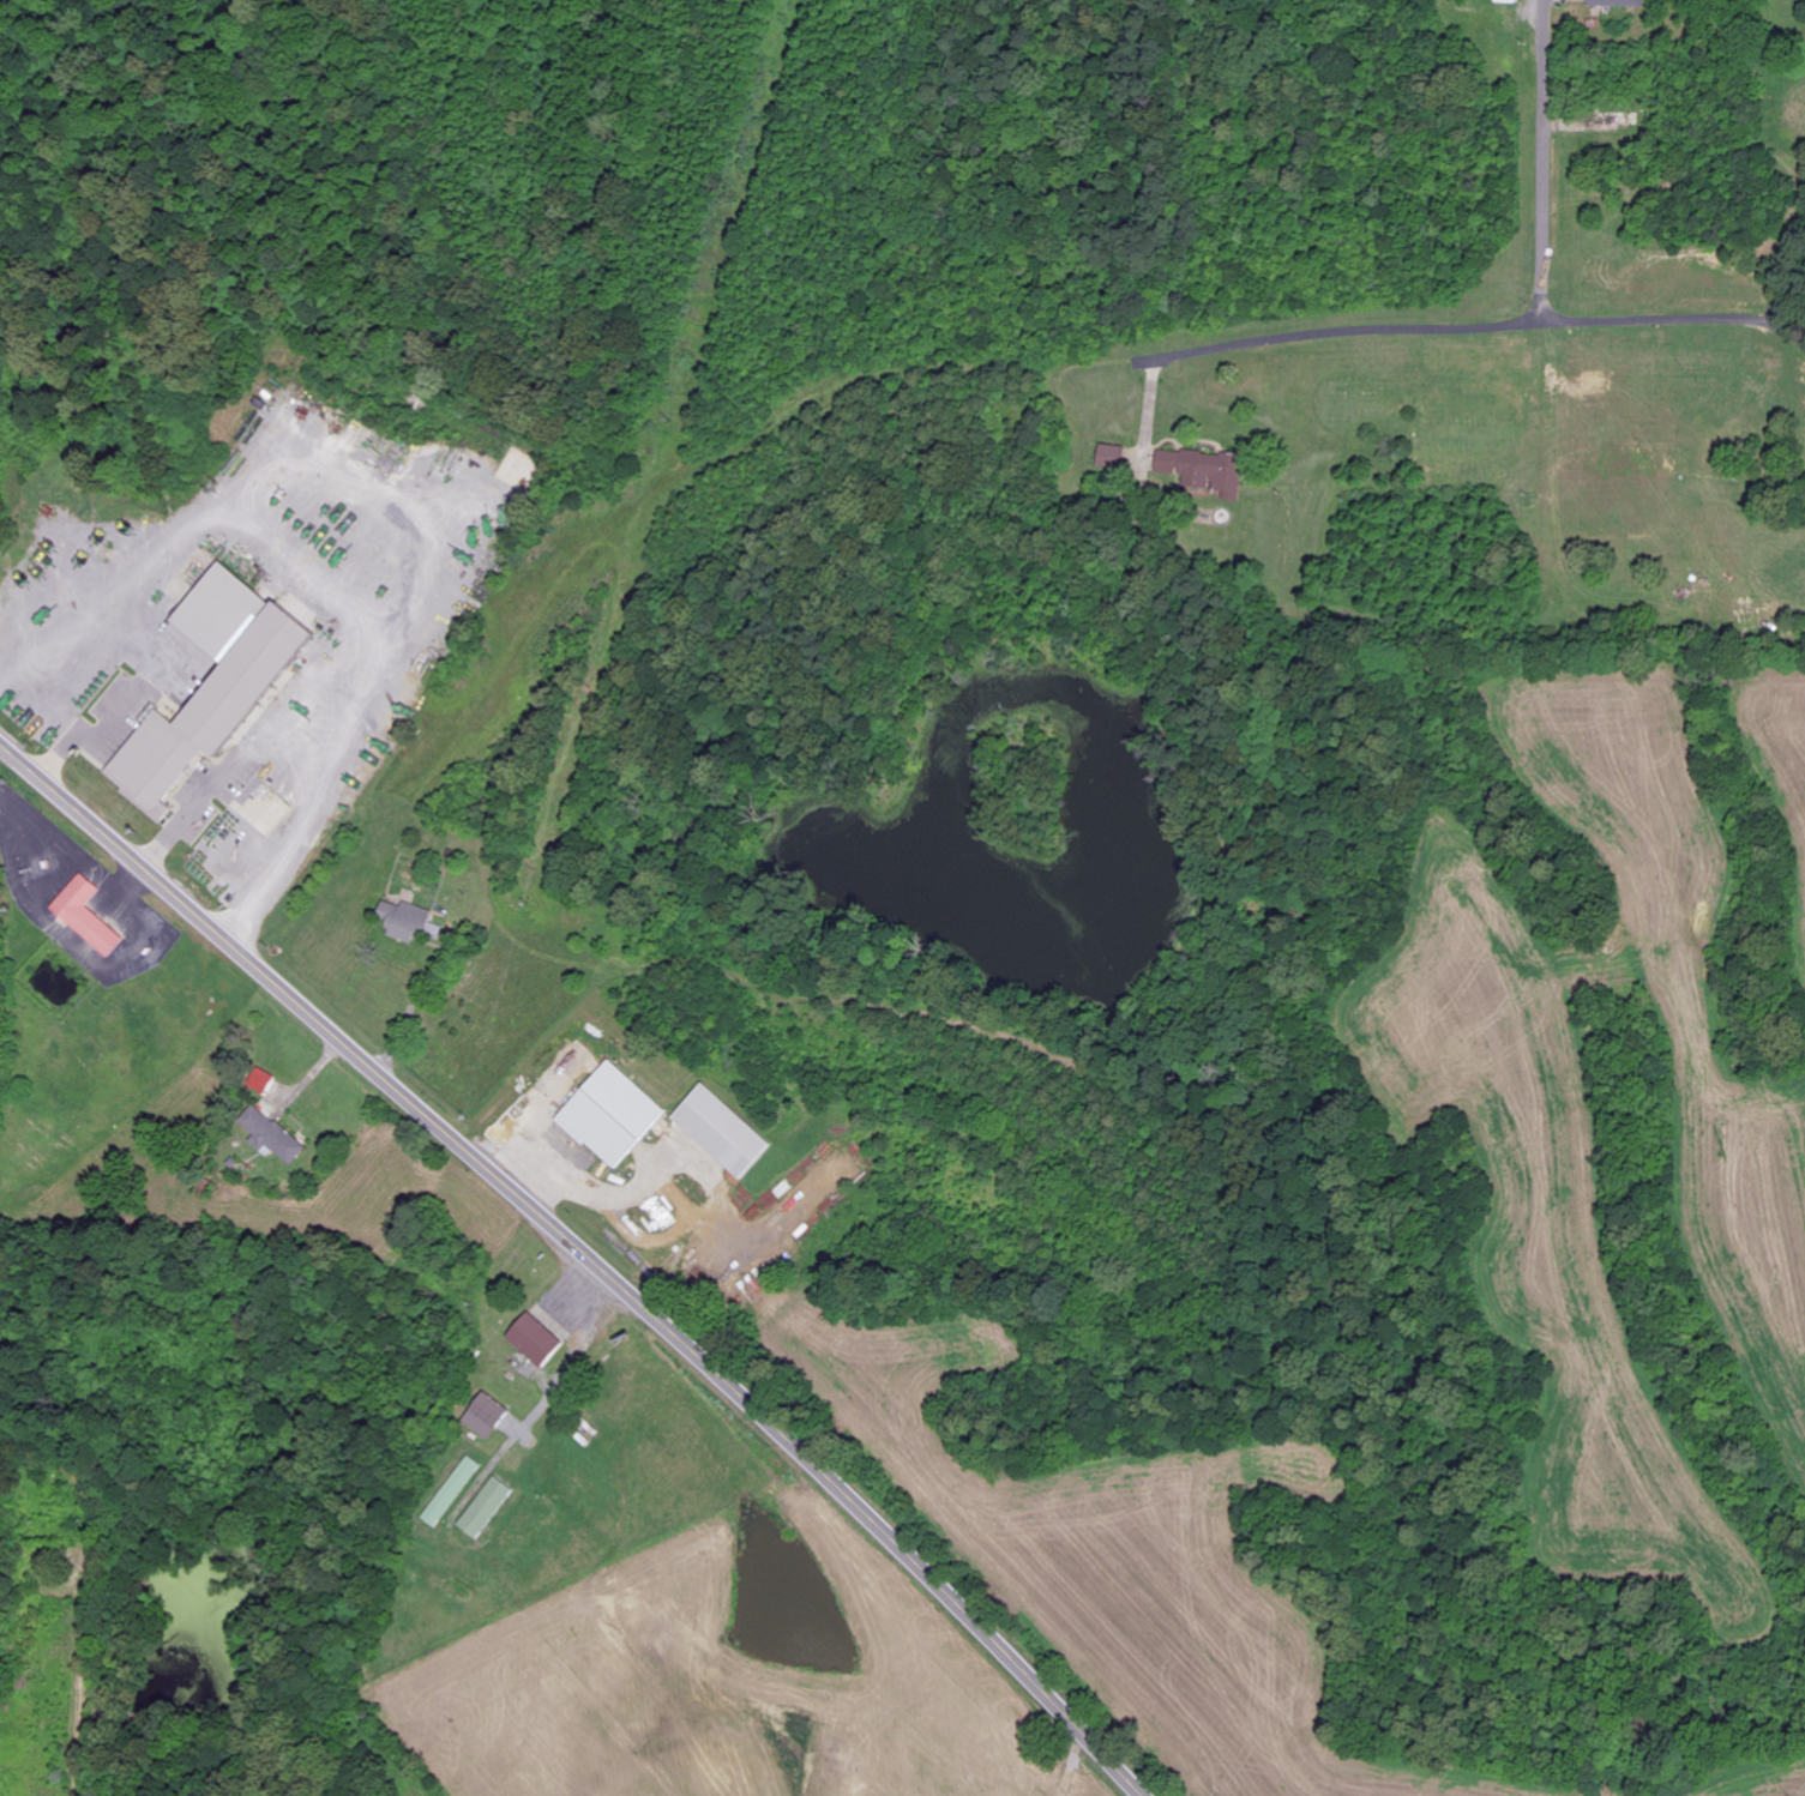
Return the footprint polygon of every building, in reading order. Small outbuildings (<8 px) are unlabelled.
[(1125,448),(1101,445),(1099,466),(1122,469),(1125,448)] [(1244,456),(1183,451),(1179,492),(1241,497),(1244,456)] [(124,941),(86,908),(100,892),(82,875),(52,909),(108,958),(124,941)] [(386,936),(414,944),(417,931),(426,934),(433,911),(405,902),(403,908),(384,902),(378,920),(390,923),(386,936)] [(556,1120),(615,1171),(667,1111),(609,1060),(556,1120)] [(264,1096),(275,1079),(259,1068),(247,1085),(264,1096)] [(673,1119),(742,1181),(773,1146),(704,1084),(673,1119)] [(238,1125),(270,1153),(273,1149),(292,1165),(306,1148),(254,1106),(238,1125)] [(505,1338),(541,1370),(564,1345),(529,1312),(505,1338)] [(464,1426),(493,1440),(508,1407),(479,1393),(464,1426)] [(483,1467),(470,1457),(422,1518),(435,1528),(483,1467)] [(515,1492),(496,1477),(458,1526),(476,1540),(515,1492)]
